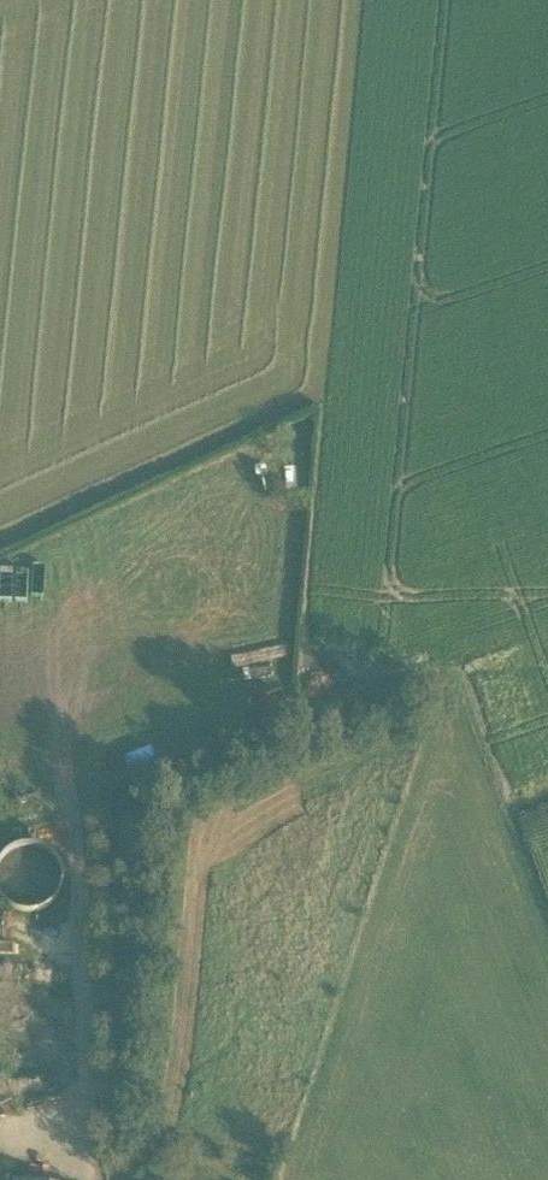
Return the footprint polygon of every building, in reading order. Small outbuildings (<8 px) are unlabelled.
[(291,425),(289,472),(275,471),(274,493),(304,494),(307,426),(291,425)]
